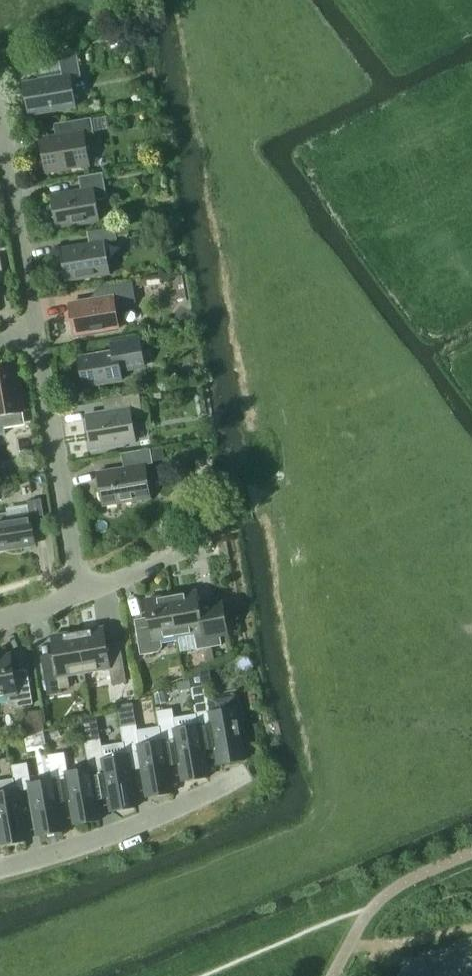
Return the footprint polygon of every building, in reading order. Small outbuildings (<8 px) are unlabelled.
[(70,78),(81,76),(76,50),(59,56),(63,77),(25,84),(30,114),(75,106),(70,78)] [(42,139),(47,172),(88,165),(83,133),(94,131),(91,118),(54,124),(56,136),(42,139)] [(81,191),(51,196),(57,227),(100,220),(96,200),(107,198),(103,173),(79,177),(81,191)] [(116,228),(117,237),(130,235),(129,226),(116,228)] [(61,247),(60,247),(66,282),(111,274),(105,242),(117,240),(115,227),(88,231),(90,243),(62,248),(61,247)] [(161,284),(160,277),(134,281),(135,285),(148,286),(161,284)] [(105,298),(70,304),(73,327),(72,329),(73,335),(76,338),(84,336),(86,334),(119,328),(126,319),(117,312),(116,306),(136,302),(133,281),(103,286),(105,298)] [(79,359),(85,393),(86,392),(100,390),(99,382),(122,378),(120,369),(145,365),(140,341),(114,345),(115,352),(79,359)] [(0,371),(0,435),(6,434),(3,415),(25,411),(20,386),(18,386),(15,368),(0,371)] [(119,410),(88,415),(94,448),(134,441),(130,414),(143,412),(140,393),(117,397),(119,410)] [(98,472),(103,505),(151,498),(145,464),(153,463),(151,449),(122,453),(124,468),(98,472)] [(37,543),(37,542),(35,542),(33,530),(46,528),(41,499),(28,501),(30,517),(8,520),(7,513),(6,513),(0,514),(0,549),(37,543)] [(226,599),(199,604),(197,591),(171,595),(178,635),(194,632),(197,649),(222,645),(221,636),(231,635),(226,599)] [(161,638),(178,635),(171,595),(146,599),(150,626),(136,628),(141,654),(159,651),(163,646),(161,638)] [(103,627),(78,631),(85,672),(110,667),(113,684),(127,681),(122,651),(108,653),(103,627)] [(68,674),(85,672),(78,631),(52,636),(56,662),(43,664),(48,695),(62,692),(61,688),(70,687),(68,674)] [(8,695),(10,703),(15,707),(33,704),(29,677),(15,680),(11,653),(0,655),(0,697),(8,695)] [(189,680),(177,682),(179,690),(190,688),(189,680)] [(196,713),(198,724),(199,724),(213,721),(219,756),(218,756),(218,757),(223,757),(223,762),(240,759),(239,754),(243,753),(233,697),(232,698),(234,707),(212,711),(207,681),(191,684),(196,713)] [(42,709),(23,712),(27,737),(46,731),(42,709)] [(208,777),(199,724),(198,724),(196,713),(174,717),(173,709),(157,711),(160,727),(162,737),(163,737),(177,735),(183,774),(183,775),(206,771),(207,778),(208,777)] [(138,731),(137,724),(121,727),(124,743),(126,753),(127,753),(141,750),(147,789),(147,790),(170,786),(171,793),(172,793),(163,737),(162,737),(160,727),(138,731)] [(136,807),(127,753),(126,753),(124,743),(103,746),(102,738),(85,741),(89,767),(91,767),(105,764),(111,804),(111,805),(134,801),(135,808),(136,807)] [(100,820),(91,767),(89,767),(69,770),(66,751),(49,754),(53,778),(54,778),(54,780),(68,778),(75,817),(98,814),(99,821),(100,820)] [(12,765),(16,788),(17,788),(18,791),(32,789),(38,828),(38,829),(42,828),(43,833),(59,830),(58,825),(61,825),(62,832),(63,831),(54,780),(54,778),(53,778),(32,782),(29,762),(12,765)] [(18,791),(17,788),(16,788),(0,791),(0,829),(1,838),(1,839),(24,835),(25,842),(26,841),(18,791)]
